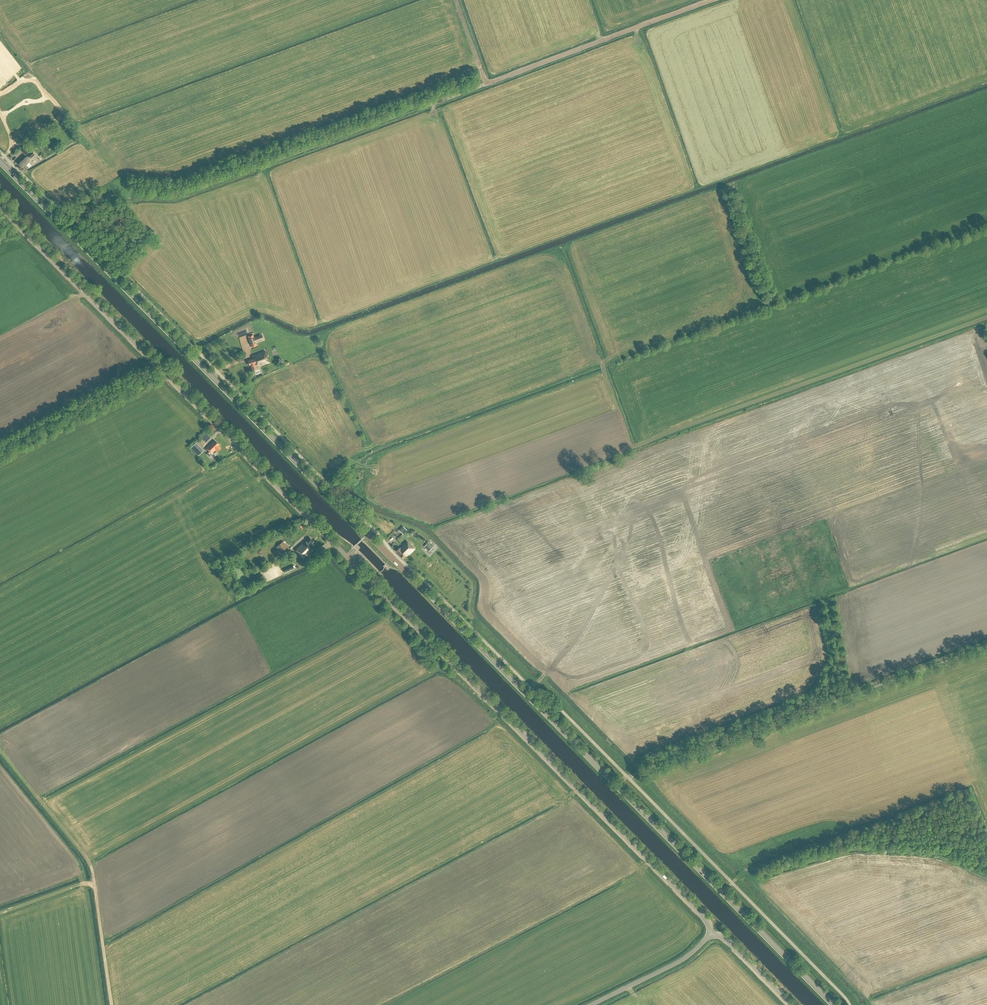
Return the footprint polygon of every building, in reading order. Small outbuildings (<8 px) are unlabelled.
[(26,155),(30,151),(26,146),(21,151),(26,155)] [(26,156),(19,164),(22,167),(25,164),(26,165),(30,160),(26,156)] [(268,350),(274,365),(279,363),(273,348),(268,350)] [(269,363),(265,351),(253,356),(254,359),(247,361),(249,365),(250,365),(252,370),(257,368),(257,367),(269,363)] [(218,445),(219,444),(214,440),(206,448),(210,451),(207,454),(209,457),(212,454),(211,453),(215,449),(217,451),(221,448),(218,445)] [(195,451),(199,455),(204,450),(200,446),(195,451)] [(403,534),(407,530),(403,526),(399,530),(403,534)] [(305,540),(295,550),(303,558),(313,549),(312,548),(316,544),(310,537),(306,541),(305,540)] [(289,549),(282,541),(275,548),(282,555),(289,549)] [(401,554),(400,554),(404,559),(409,554),(410,554),(416,549),(408,541),(402,547),(401,546),(397,550),(401,554)] [(429,542),(424,546),(429,551),(433,546),(429,542)]
